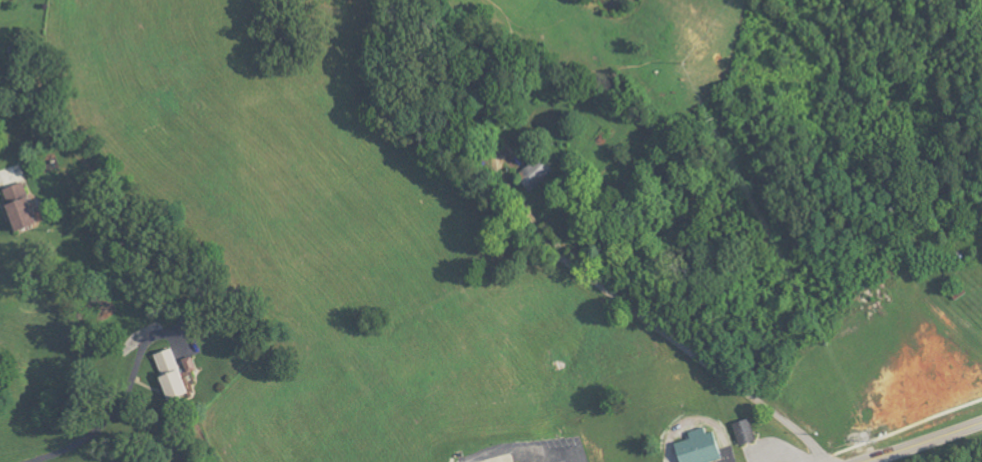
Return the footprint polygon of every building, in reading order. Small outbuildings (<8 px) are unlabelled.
[(22,232),(44,225),(28,182),(6,190),(22,232)] [(175,400),(196,393),(190,374),(200,371),(196,357),(181,362),(176,349),(159,355),(175,400)] [(744,446),(760,440),(752,419),(735,425),(744,446)] [(728,459),(720,432),(711,434),(709,428),(693,433),(695,439),(677,443),(683,461),(717,461),(728,459)]
